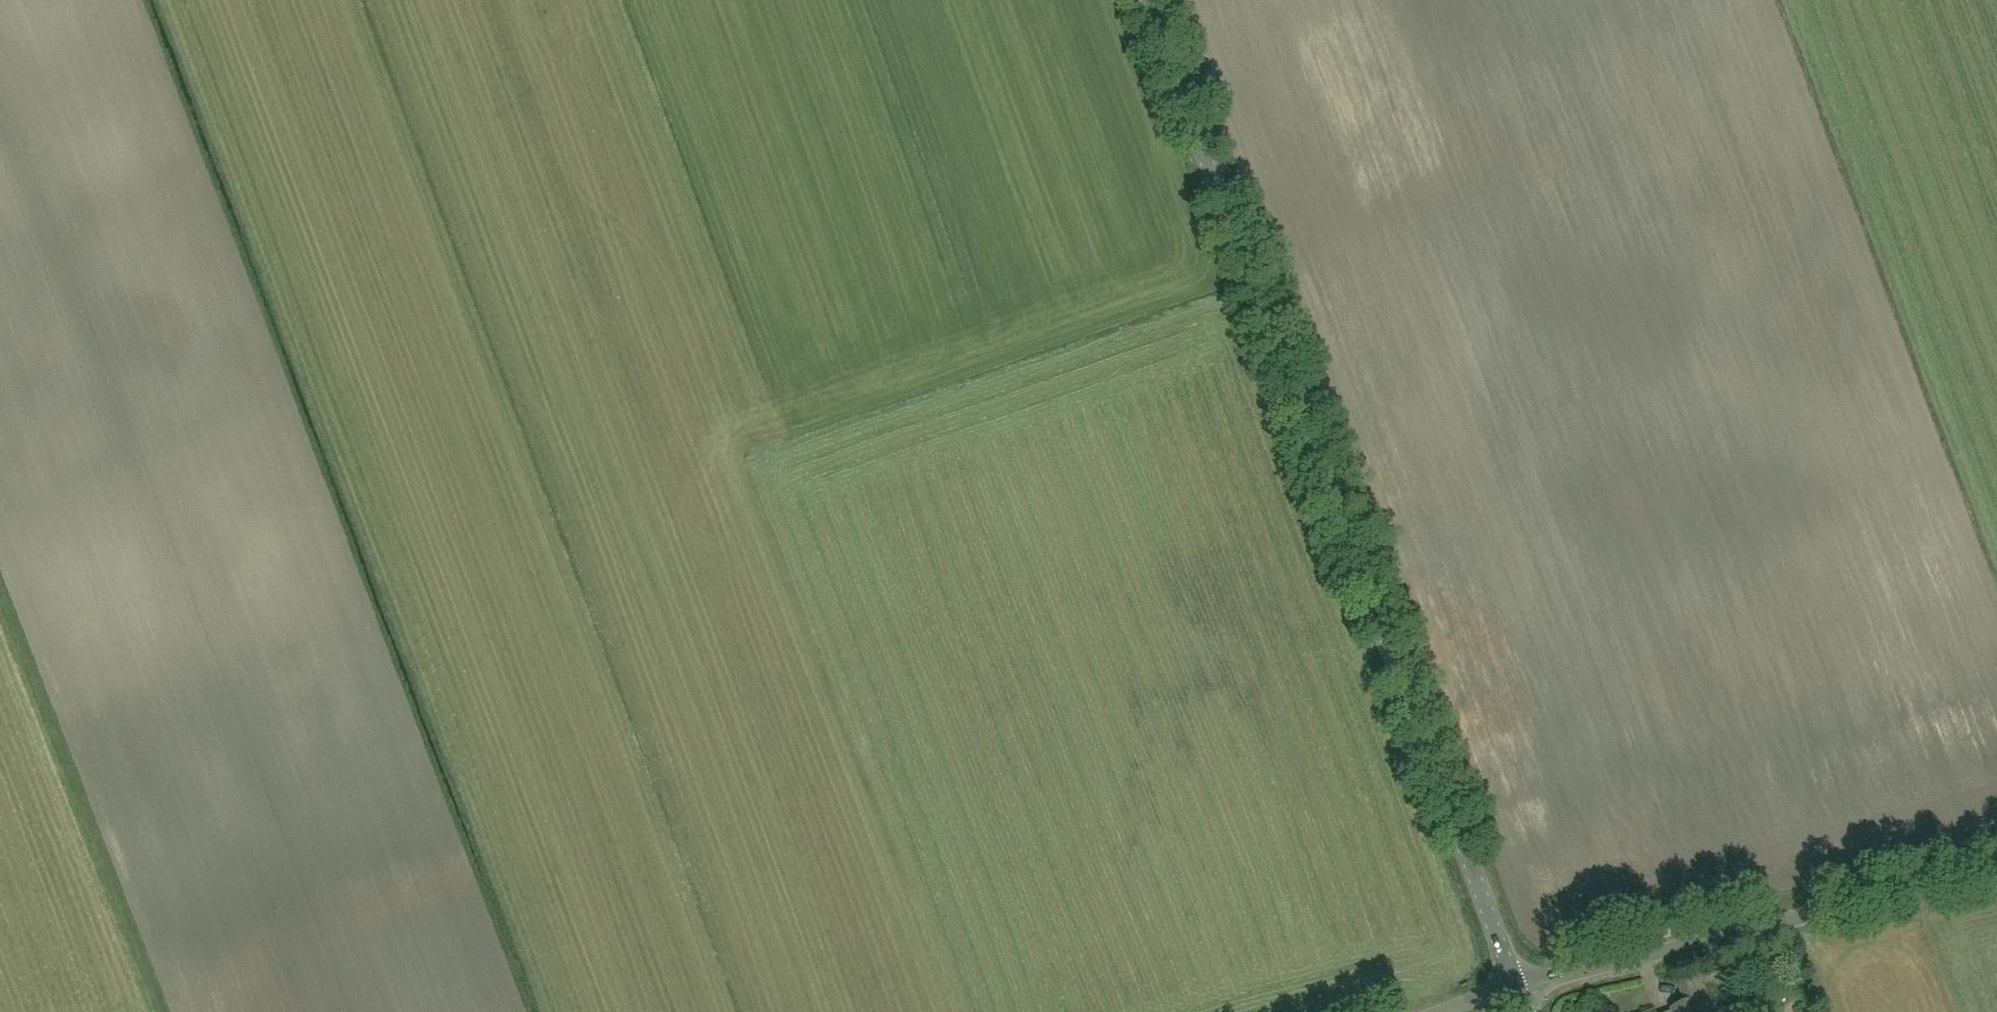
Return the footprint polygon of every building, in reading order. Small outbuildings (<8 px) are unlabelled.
[(1703,998),(1708,996),(1699,973),(1677,982),(1685,1002),(1671,1008),(1673,1011),(1709,1011),(1703,998)]
